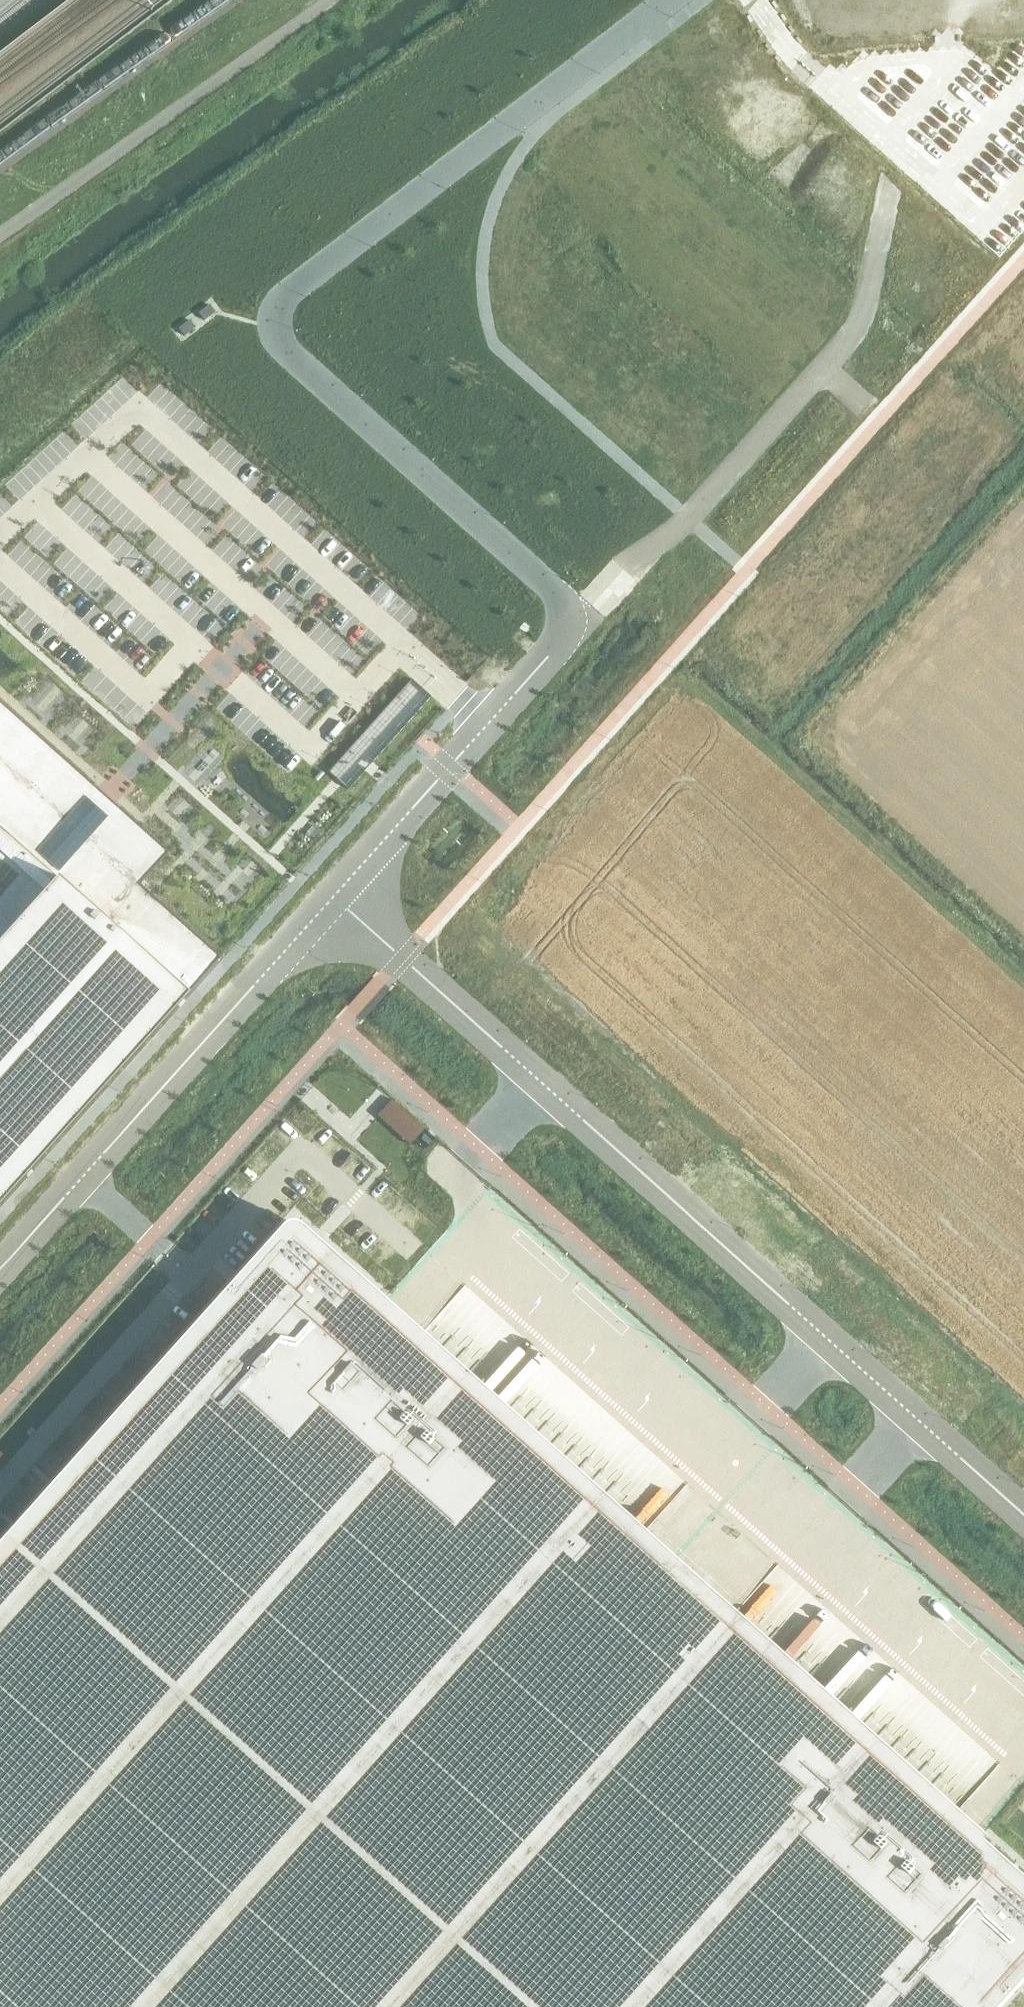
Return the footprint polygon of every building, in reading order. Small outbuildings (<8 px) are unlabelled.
[(203,319),(214,310),(209,303),(198,311),(203,319)] [(183,334),(195,326),(189,318),(178,327),(183,334)] [(411,679),(328,771),(347,789),(430,696),(411,679)] [(26,1174),(31,1168),(178,1005),(183,998),(186,996),(186,995),(219,958),(138,885),(167,853),(116,808),(112,812),(105,807),(106,806),(107,805),(107,804),(107,803),(107,802),(107,801),(107,800),(106,799),(106,798),(105,797),(104,796),(103,796),(102,795),(101,795),(100,795),(99,795),(98,796),(97,796),(96,797),(95,797),(88,791),(93,787),(0,704),(0,1203),(26,1174)] [(178,758),(222,799),(238,782),(194,740),(178,758)] [(318,780),(325,773),(322,769),(314,777),(318,780)] [(409,1144),(424,1128),(391,1099),(377,1115),(409,1144)] [(2,1538),(526,2006),(1002,2006),(1023,1983),(1023,1876),(1008,1862),(357,1279),(308,1235),(299,1227),(295,1225),(291,1224),(287,1224),(284,1226),(280,1228),(272,1237),(242,1272),(2,1538)] [(2,1538),(0,1540),(0,2006),(526,2006),(2,1538)] [(956,1799),(983,1770),(978,1765),(950,1793),(956,1799)]
